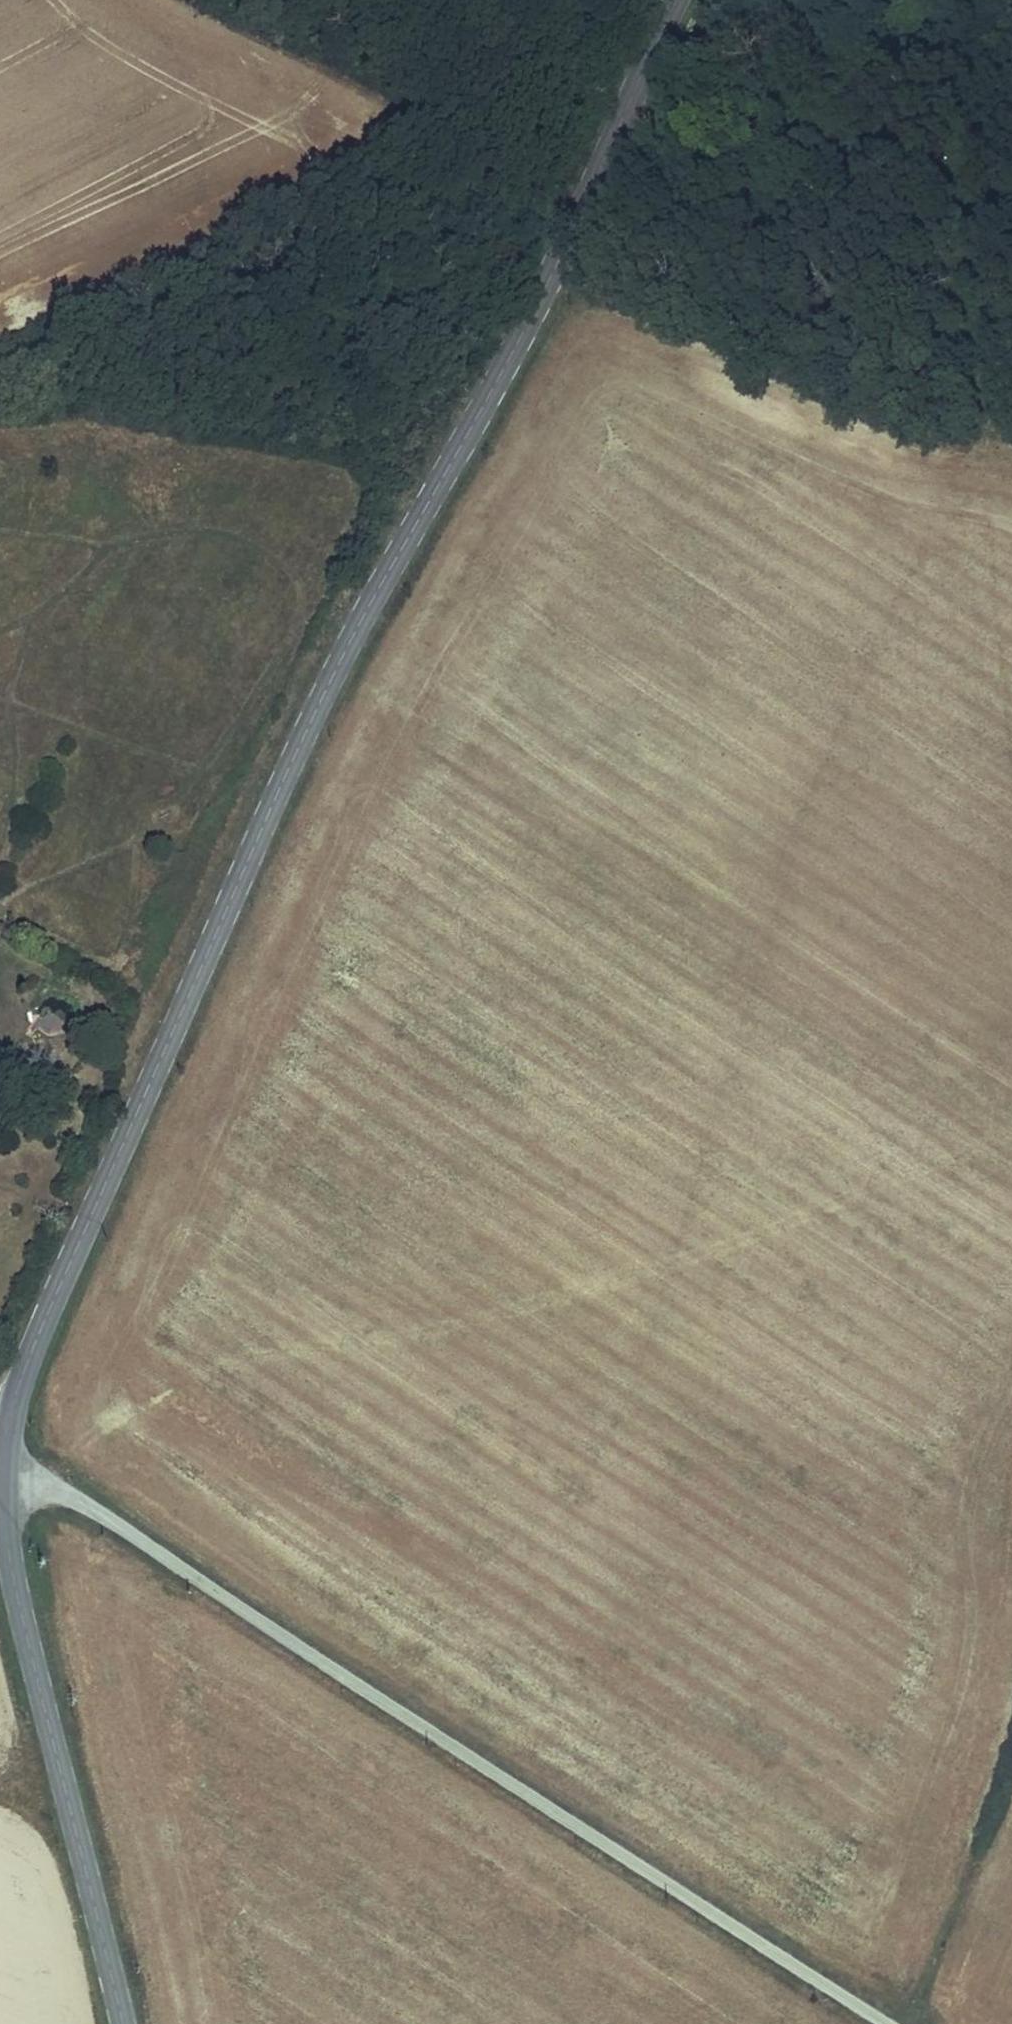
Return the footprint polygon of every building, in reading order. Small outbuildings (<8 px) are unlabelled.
[(47,1010),(37,1022),(54,1036),(64,1024),(47,1010)]
